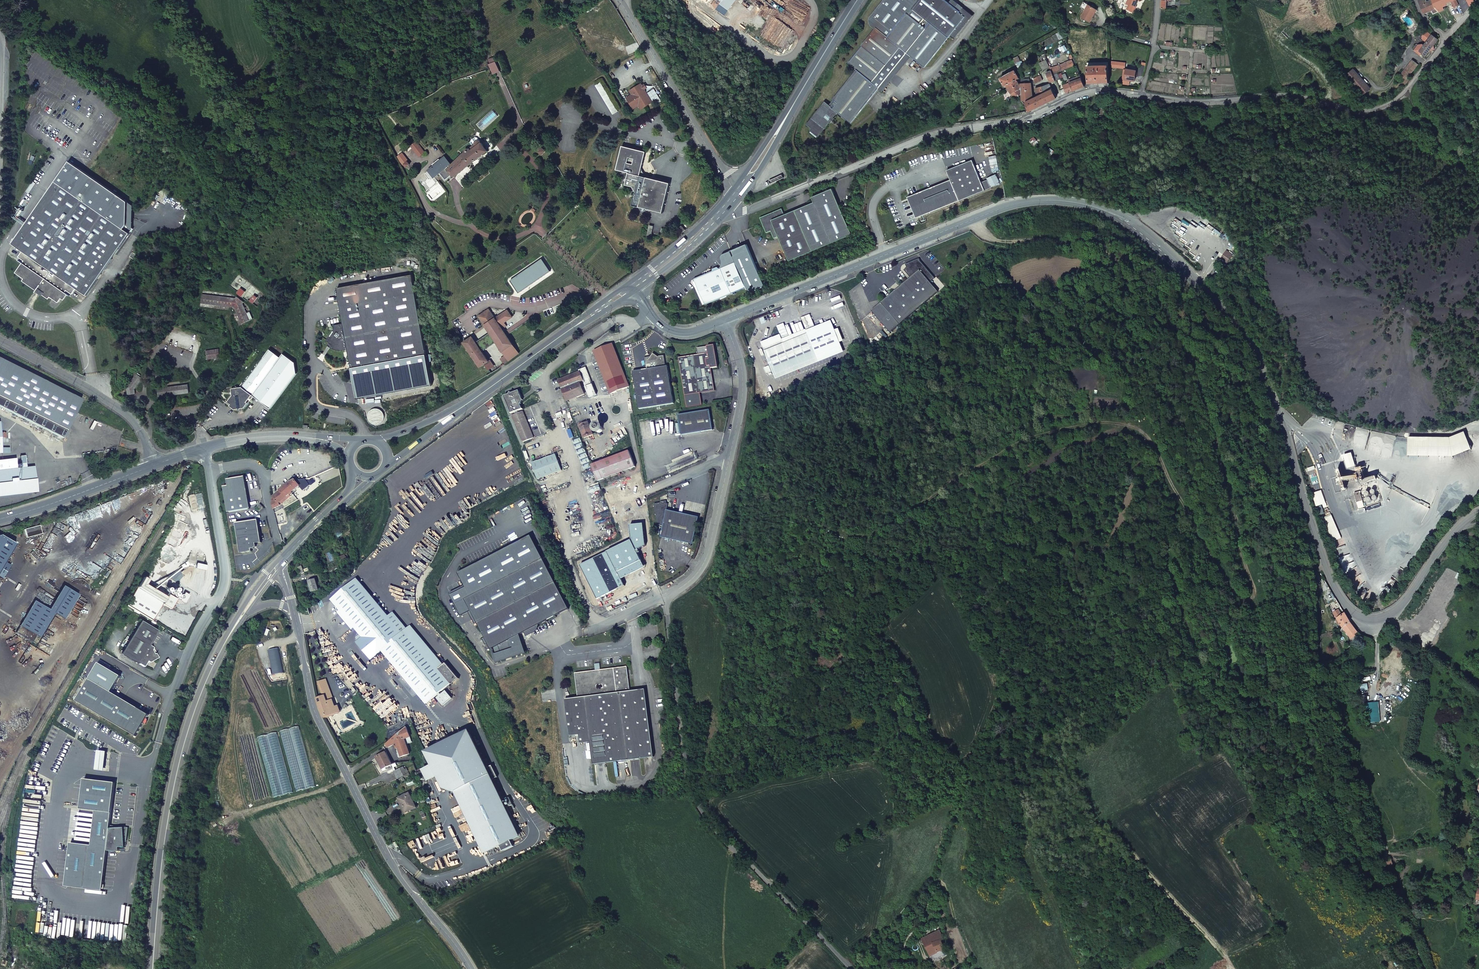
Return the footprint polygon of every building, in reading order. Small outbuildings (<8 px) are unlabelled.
[(879,88),(881,90),(909,55),(925,68),(951,36),(955,39),(972,17),(970,16),(971,14),(953,1),(950,5),(944,0),(887,0),(872,19),(871,20),(871,21),(871,24),(872,25),(872,26),(873,27),(877,29),(849,63),(857,71),(829,106),(825,103),(817,113),(818,113),(814,119),(812,118),(807,125),(813,130),(819,135),(825,128),(824,127),(828,122),(829,122),(837,112),(851,124),(879,88)] [(1128,0),(1126,5),(1128,6),(1126,10),(1133,14),(1136,8),(1135,5),(1136,2),(1139,2),(1139,0),(1129,0),(1128,0)] [(1435,8),(1432,0),(1427,2),(1426,0),(1418,0),(1423,14),(1435,8)] [(1432,0),(1435,8),(1451,1),(1453,7),(1458,4),(1456,0),(1432,0)] [(1083,2),(1080,7),(1085,10),(1081,17),(1089,22),(1097,10),(1088,5),(1086,3),(1083,2)] [(1426,32),(1423,36),(1423,40),(1427,42),(1431,36),(1426,32)] [(1416,49),(1415,51),(1420,55),(1422,53),(1426,56),(1437,40),(1432,35),(1431,36),(1427,42),(1423,47),(1420,51),(1416,49)] [(1054,67),(1051,70),(1051,71),(1053,74),(1074,65),(1071,59),(1054,67)] [(1412,61),(1401,75),(1398,79),(1404,83),(1417,65),(1412,61)] [(1109,83),(1108,66),(1088,67),(1088,84),(1109,83)] [(1130,85),(1131,80),(1129,80),(1129,82),(1125,81),(1127,70),(1124,70),(1122,84),(1130,85)] [(1129,80),(1131,80),(1134,81),(1136,71),(1127,70),(1125,81),(1129,82),(1129,80)] [(1346,77),(1363,96),(1371,89),(1354,70),(1346,77)] [(1015,71),(1000,79),(1005,86),(1006,85),(1011,94),(1015,92),(1017,95),(1018,94),(1019,96),(1022,94),(1020,89),(1021,88),(1018,83),(1021,82),(1019,78),(1015,71)] [(1055,80),(1053,74),(1051,71),(1046,73),(1049,80),(1051,82),(1055,80)] [(1084,87),(1080,75),(1076,77),(1077,80),(1071,83),(1064,86),(1067,93),(1073,91),(1084,87)] [(1028,79),(1021,80),(1023,100),(1031,100),(1033,98),(1032,96),(1030,96),(1029,80),(1028,79)] [(642,86),(641,84),(632,90),(634,94),(632,95),(626,98),(633,109),(639,106),(641,110),(652,103),(645,90),(642,86)] [(1041,105),(1056,98),(1053,92),(1054,91),(1053,88),(1052,89),(1049,84),(1035,88),(1037,96),(1037,97),(1041,105)] [(1028,111),(1041,105),(1037,97),(1026,102),(1028,111)] [(817,139),(819,135),(813,130),(810,134),(817,139)] [(463,154),(452,166),(445,157),(441,161),(440,160),(433,165),(434,166),(431,170),(436,177),(440,173),(445,179),(452,174),(453,175),(455,177),(470,165),(488,152),(478,138),(475,138),(472,141),(472,142),(470,143),(473,147),(470,150),(467,149),(465,151),(465,153),(463,154)] [(411,147),(420,157),(425,153),(416,143),(411,147)] [(662,213),(670,184),(641,176),(641,175),(640,175),(640,173),(639,172),(643,158),(639,157),(640,153),(624,149),(621,159),(620,158),(617,171),(629,173),(626,185),(633,187),(636,193),(633,206),(662,213)] [(407,167),(410,165),(402,154),(398,157),(407,167)] [(913,199),(909,201),(916,218),(985,190),(981,183),(972,160),(947,170),(950,180),(912,196),(913,199)] [(987,180),(981,183),(985,190),(991,188),(987,180)] [(109,249),(115,254),(130,232),(117,224),(123,216),(73,181),(67,190),(55,181),(48,192),(54,196),(51,201),(44,197),(12,244),(22,251),(18,257),(24,260),(22,262),(24,263),(17,272),(26,278),(25,280),(38,289),(39,287),(42,289),(41,292),(49,296),(50,295),(58,300),(61,296),(64,297),(67,293),(66,292),(67,290),(72,294),(76,288),(87,295),(101,274),(95,269),(109,249)] [(788,260),(851,235),(832,188),(811,197),(813,202),(784,214),(781,208),(762,216),(761,220),(763,221),(765,225),(763,225),(766,232),(770,230),(773,237),(778,235),(788,260)] [(54,196),(48,192),(44,197),(51,201),(54,196)] [(101,274),(115,254),(109,249),(95,269),(101,274)] [(1225,265),(1229,259),(1232,256),(1227,252),(1226,252),(1222,258),(1225,260),(1223,263),(1225,265)] [(542,258),(510,280),(519,293),(550,271),(542,258)] [(908,267),(907,268),(903,271),(910,278),(872,312),(890,333),(937,292),(930,283),(934,279),(919,262),(918,259),(907,264),(908,267)] [(745,286),(735,262),(725,265),(694,279),(704,303),(745,286)] [(347,350),(346,348),(348,348),(358,399),(432,385),(411,275),(337,289),(344,324),(334,326),(335,329),(327,341),(333,345),(332,348),(336,350),(340,351),(344,350),(344,351),(347,350)] [(218,296),(217,304),(235,306),(242,324),(250,320),(243,304),(244,302),(237,297),(236,298),(218,296)] [(562,316),(556,307),(546,313),(552,322),(562,316)] [(503,363),(518,352),(506,335),(502,329),(506,326),(504,323),(512,317),(507,310),(495,319),(489,310),(479,317),(483,322),(492,336),(494,339),(505,356),(501,359),(503,363)] [(808,335),(818,359),(843,349),(833,325),(808,335)] [(808,335),(806,330),(782,340),(784,344),(808,335)] [(774,376),(818,359),(808,335),(784,344),(782,340),(780,335),(761,343),(774,376)] [(472,337),(464,343),(481,367),(486,364),(489,362),(472,337)] [(629,387),(612,344),(594,352),(610,394),(629,387)] [(679,358),(685,396),(687,408),(702,405),(701,394),(715,391),(711,369),(718,368),(714,346),(697,349),(698,355),(679,358)] [(206,350),(207,359),(220,358),(219,349),(206,350)] [(246,408),(249,403),(248,403),(253,396),(254,397),(271,410),(297,374),(295,363),(283,354),(281,357),(270,349),(242,388),(232,389),(233,396),(229,403),(232,405),(231,407),(236,410),(239,409),(242,409),(246,408)] [(254,350),(243,365),(249,369),(259,354),(254,350)] [(519,353),(518,352),(503,363),(504,364),(519,353)] [(639,409),(674,403),(668,366),(666,366),(664,355),(657,356),(653,353),(648,360),(645,360),(646,365),(645,365),(646,369),(633,371),(639,409)] [(63,438),(82,400),(0,360),(0,407),(63,438)] [(494,366),(489,369),(491,371),(499,365),(495,360),(491,362),(494,366)] [(494,366),(491,362),(490,361),(489,362),(486,364),(489,369),(494,366)] [(579,372),(559,380),(567,401),(584,394),(579,382),(582,380),(579,372)] [(143,378),(137,374),(127,388),(129,395),(136,393),(135,389),(143,378)] [(189,394),(188,385),(158,388),(159,397),(189,394)] [(522,399),(518,390),(511,393),(509,392),(509,394),(503,396),(511,414),(515,412),(516,414),(512,415),(523,442),(533,438),(522,411),(519,413),(518,410),(522,409),(520,404),(521,404),(522,399)] [(682,436),(712,430),(709,410),(678,415),(682,436)] [(593,435),(588,422),(579,426),(584,438),(593,435)] [(1449,438),(1408,438),(1407,457),(1453,457),(1471,450),(1463,432),(1449,438)] [(1331,455),(1324,443),(1318,446),(1325,458),(1331,455)] [(629,451),(592,466),(598,481),(635,467),(629,451)] [(544,477),(561,470),(556,455),(532,464),(537,479),(540,478),(541,480),(544,479),(544,477)] [(1352,459),(1346,461),(1348,468),(1354,466),(1352,459)] [(40,468),(41,475),(60,473),(58,465),(40,468)] [(36,492),(34,467),(0,470),(0,496),(36,492)] [(234,487),(229,488),(234,514),(254,512),(250,477),(233,480),(234,487)] [(299,487),(302,491),(309,486),(307,483),(305,480),(293,481),(289,483),(273,497),(273,498),(272,499),(273,509),(280,505),(285,500),(284,499),(288,496),(289,497),(290,496),(290,495),(299,487)] [(1325,504),(1321,492),(1312,494),(1316,506),(1325,504)] [(1364,507),(1360,492),(1354,494),(1359,509),(1364,507)] [(695,542),(700,520),(667,513),(668,511),(669,505),(668,504),(666,504),(666,505),(663,505),(663,503),(661,503),(656,505),(660,524),(660,526),(664,527),(662,535),(695,542)] [(667,513),(700,520),(700,518),(668,511),(667,513)] [(1329,517),(1325,518),(1330,534),(1335,533),(1329,517)] [(258,545),(254,522),(232,525),(237,555),(248,554),(248,551),(251,551),(252,549),(252,545),(258,545)] [(40,532),(38,523),(23,528),(26,537),(40,532)] [(631,540),(581,566),(598,599),(625,586),(622,579),(645,568),(637,551),(646,546),(644,524),(630,526),(631,540)] [(3,563),(15,544),(1,535),(0,535),(0,569),(3,563)] [(569,609),(533,535),(457,573),(469,590),(452,596),(461,613),(470,609),(491,649),(498,646),(501,652),(495,654),(497,662),(524,653),(522,645),(514,648),(511,639),(569,609)] [(339,558),(341,563),(347,560),(345,555),(339,558)] [(0,569),(0,577),(3,578),(9,567),(3,563),(0,569)] [(127,605),(153,620),(162,605),(170,609),(176,599),(168,595),(166,597),(144,584),(147,579),(143,577),(127,605)] [(387,617),(356,579),(332,600),(363,637),(359,641),(358,644),(371,659),(382,650),(426,703),(450,683),(438,669),(392,613),(387,617)] [(318,590),(316,580),(309,582),(311,592),(318,590)] [(39,637),(44,629),(54,613),(60,617),(63,619),(78,595),(64,587),(49,610),(35,601),(16,633),(32,642),(36,635),(39,637)] [(185,593),(180,600),(185,602),(189,595),(185,593)] [(1350,623),(1345,614),(1342,616),(1340,615),(1341,614),(1338,610),(1333,614),(1343,628),(1350,623)] [(54,613),(44,629),(50,633),(60,617),(54,613)] [(121,653),(144,666),(147,661),(149,662),(158,658),(155,653),(154,654),(152,650),(153,647),(149,645),(158,631),(141,621),(121,653)] [(1350,638),(1357,633),(1354,629),(1350,623),(1343,628),(1345,631),(1344,632),(1345,634),(1346,633),(1350,638)] [(121,676),(99,663),(76,701),(136,736),(149,715),(111,692),(121,676)] [(445,663),(438,669),(450,683),(451,684),(458,679),(445,663)] [(592,672),(576,674),(579,698),(578,698),(569,699),(570,706),(566,710),(570,733),(580,732),(580,735),(581,743),(590,742),(591,751),(593,765),(639,759),(654,757),(645,689),(630,691),(627,667),(614,669),(614,670),(604,671),(604,673),(592,674),(592,672)] [(614,669),(575,674),(578,698),(579,698),(576,674),(592,672),(592,674),(604,673),(604,671),(614,670),(614,669)] [(319,683),(324,697),(325,697),(327,703),(332,701),(333,701),(326,681),(319,683)] [(438,700),(439,701),(448,694),(447,692),(438,700)] [(439,701),(444,707),(453,700),(448,694),(439,701)] [(317,699),(323,717),(331,714),(331,715),(340,712),(338,707),(335,708),(333,701),(332,701),(327,703),(325,697),(324,697),(317,699)] [(407,727),(407,728),(403,731),(386,745),(388,748),(397,743),(400,753),(401,757),(410,754),(406,744),(404,739),(410,737),(407,727)] [(469,733),(426,753),(433,766),(423,770),(427,779),(437,774),(443,787),(455,792),(484,853),(502,845),(504,851),(513,847),(510,841),(518,837),(492,780),(497,778),(493,768),(487,771),(469,733)] [(582,752),(591,751),(590,742),(581,743),(582,752)] [(386,754),(391,764),(396,764),(390,752),(386,754)] [(386,753),(376,758),(382,770),(391,765),(391,764),(386,754),(386,753)] [(397,779),(404,776),(400,769),(394,772),(397,779)] [(70,843),(66,886),(103,891),(107,851),(119,852),(119,848),(125,847),(125,842),(127,842),(129,827),(111,826),(116,783),(84,779),(81,809),(96,811),(92,845),(70,843)] [(416,808),(409,794),(399,799),(406,813),(416,808)] [(932,928),(922,933),(925,939),(931,956),(933,960),(937,958),(935,954),(945,949),(941,939),(943,938),(940,931),(934,934),(932,928)]
